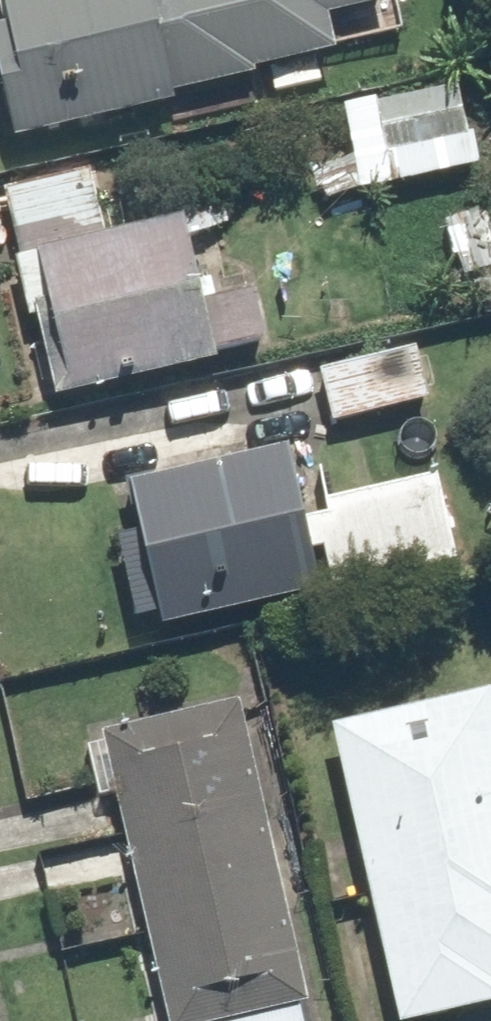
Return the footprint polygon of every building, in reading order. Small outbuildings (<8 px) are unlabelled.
[(9,143),(169,106),(174,126),(318,93),(310,59),(399,38),(391,0),(0,0),(0,13),(2,22),(0,23),(0,101),(9,143)] [(332,110),(353,197),(481,167),(460,80),(332,110)] [(93,167),(0,193),(0,224),(52,405),(268,343),(250,283),(205,297),(190,245),(218,237),(208,203),(111,231),(93,167)] [(443,223),(459,308),(490,301),(490,214),(443,223)] [(356,349),(315,360),(334,428),(428,402),(412,344),(359,359),(356,349)] [(159,637),(322,595),(283,446),(120,489),(131,532),(110,538),(133,626),(154,620),(159,637)] [(313,508),(334,591),(459,559),(437,475),(313,508)] [(367,658),(262,679),(273,734),(377,713),(367,658)] [(326,727),(392,1020),(445,1020),(490,1011),(490,690),(326,727)] [(101,740),(161,1020),(309,1020),(243,710),(101,740)]
